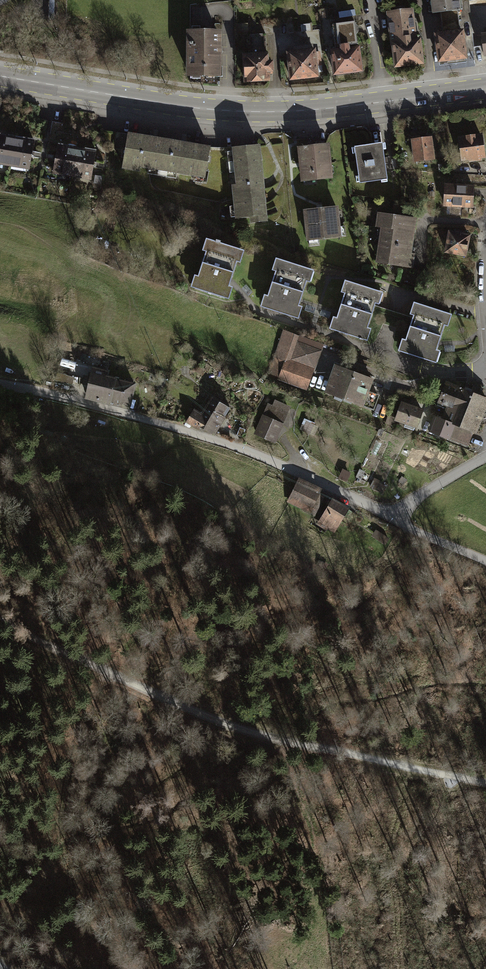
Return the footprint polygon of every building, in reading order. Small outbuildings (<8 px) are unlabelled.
[(431,12),(438,12),(455,10),(458,10),(457,0),(430,0),(431,12)] [(438,12),(441,34),(458,32),(455,10),(438,12)] [(391,44),(394,66),(420,62),(417,40),(408,42),(407,38),(413,37),(410,11),(386,14),(390,45),(391,44)] [(481,55),(485,54),(485,13),(477,14),(481,55)] [(338,46),(339,50),(356,48),(353,22),(330,25),(333,47),(338,46)] [(310,24),(301,25),(302,32),(313,31),(312,23),(310,24)] [(247,24),(235,25),(236,35),(247,34),(247,24)] [(190,32),(190,75),(218,76),(218,33),(190,32)] [(437,60),(463,57),(460,32),(458,32),(441,34),(434,35),(437,60)] [(247,35),(248,55),(266,54),(266,34),(247,35)] [(330,51),(333,74),(359,71),(356,48),(339,50),(330,51)] [(288,53),(291,79),(317,76),(314,51),(288,53)] [(244,56),(245,82),(268,81),(268,71),(272,71),(272,63),(267,63),(267,54),(266,54),(248,55),(244,56)] [(47,121),(36,119),(34,132),(45,134),(47,121)] [(63,124),(52,122),(50,134),(61,136),(63,124)] [(128,135),(123,168),(139,170),(139,166),(168,171),(173,142),(128,135)] [(10,167),(15,139),(0,136),(0,165),(10,167)] [(412,138),(415,161),(434,159),(431,138),(420,140),(419,137),(412,138)] [(461,159),(485,156),(485,153),(484,137),(459,140),(461,159)] [(15,139),(10,167),(30,171),(35,143),(15,139)] [(173,142),(168,171),(205,177),(209,149),(173,142)] [(362,182),(387,179),(382,143),(354,147),(360,182),(362,182)] [(58,144),(53,172),(72,176),(77,149),(68,148),(68,146),(58,144)] [(300,148),(303,181),(331,178),(327,145),(300,148)] [(252,222),(266,221),(259,146),(233,149),(237,185),(233,186),(237,218),(251,216),(252,222)] [(77,149),(72,176),(91,179),(96,150),(85,149),(85,150),(77,149)] [(446,185),(444,207),(474,210),(476,188),(446,185)] [(340,207),(305,212),(308,243),(344,239),(340,207)] [(416,221),(378,216),(376,229),(381,230),(376,264),(413,270),(416,255),(411,255),(416,221)] [(449,232),(445,254),(467,259),(472,236),(449,232)] [(192,288),(223,298),(238,250),(208,240),(192,288)] [(262,308),(293,318),(308,269),(277,259),(262,308)] [(330,329),(362,339),(377,291),(346,281),(330,329)] [(402,352),(433,362),(448,313),(417,303),(402,352)] [(282,330),(266,373),(304,387),(310,371),(301,368),(311,341),(282,330)] [(324,394),(365,408),(375,378),(334,364),(324,394)] [(107,378),(108,372),(92,368),(90,374),(107,378)] [(107,378),(90,374),(84,401),(110,407),(110,406),(129,411),(135,385),(116,380),(107,378)] [(432,430),(468,444),(485,398),(480,396),(470,392),(460,388),(446,383),(437,405),(444,408),(445,404),(453,407),(451,411),(447,409),(443,420),(437,417),(432,430)] [(482,389),(473,385),(470,392),(480,396),(482,389)] [(222,424),(231,409),(211,397),(201,414),(194,410),(185,424),(199,431),(199,430),(215,437),(222,424)] [(263,416),(283,425),(291,408),(275,400),(272,406),(268,404),(263,416)] [(394,419),(414,426),(420,410),(400,403),(394,419)] [(263,416),(262,416),(253,435),(275,445),(280,433),(284,425),(283,425),(263,416)] [(315,424),(304,419),(299,430),(302,431),(310,435),(315,424)] [(246,430),(240,428),(237,436),(243,438),(246,430)] [(351,474),(342,469),(338,479),(347,483),(351,474)] [(365,472),(360,470),(356,478),(361,481),(365,472)] [(407,480),(402,477),(398,482),(404,485),(407,480)] [(380,481),(374,478),(370,487),(383,494),(387,487),(379,483),(380,481)] [(311,507),(318,493),(298,484),(292,497),(311,507)] [(335,531),(348,510),(332,500),(319,520),(328,526),(335,531)]
